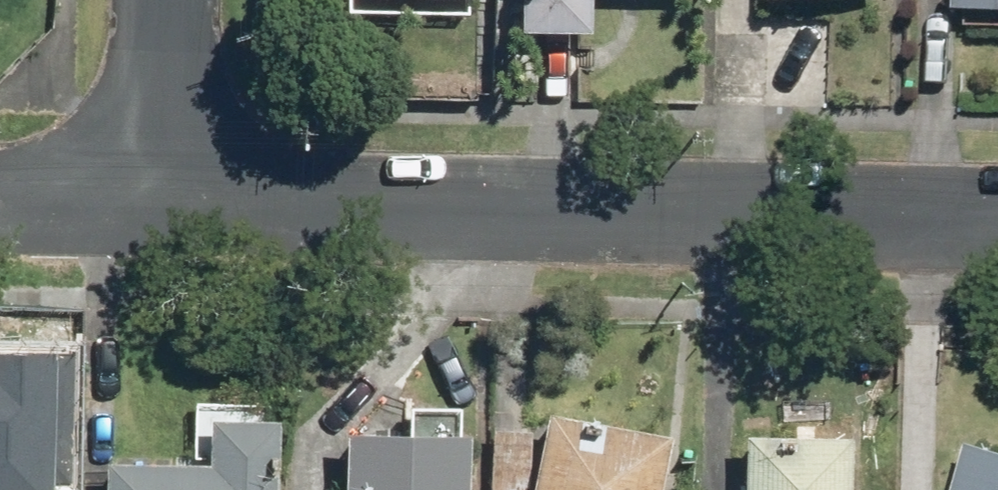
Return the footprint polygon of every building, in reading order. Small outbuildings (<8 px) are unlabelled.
[(514,35),(585,37),(586,0),(515,0),(514,35)] [(956,11),(997,12),(997,0),(956,0),(956,11)] [(0,413),(0,489),(42,489),(43,414),(0,413)] [(528,489),(659,489),(668,441),(542,417),(528,489)] [(99,489),(273,489),(274,424),(203,424),(203,467),(99,467),(99,489)] [(735,435),(735,489),(845,489),(845,436),(735,435)] [(339,437),(339,489),(463,489),(464,438),(339,437)] [(951,489),(997,489),(997,449),(965,439),(951,489)]
